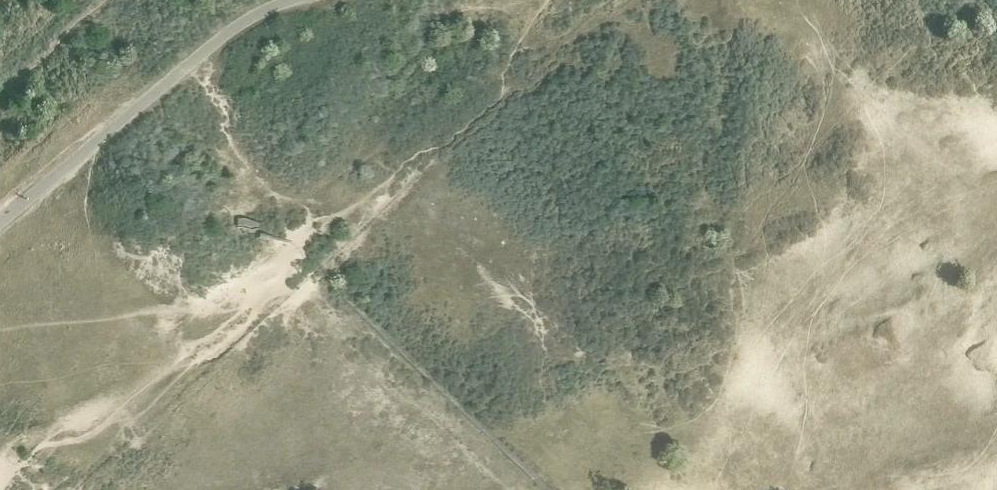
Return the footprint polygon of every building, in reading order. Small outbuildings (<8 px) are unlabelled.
[(237,230),(256,230),(256,217),(238,217),(237,230)]
